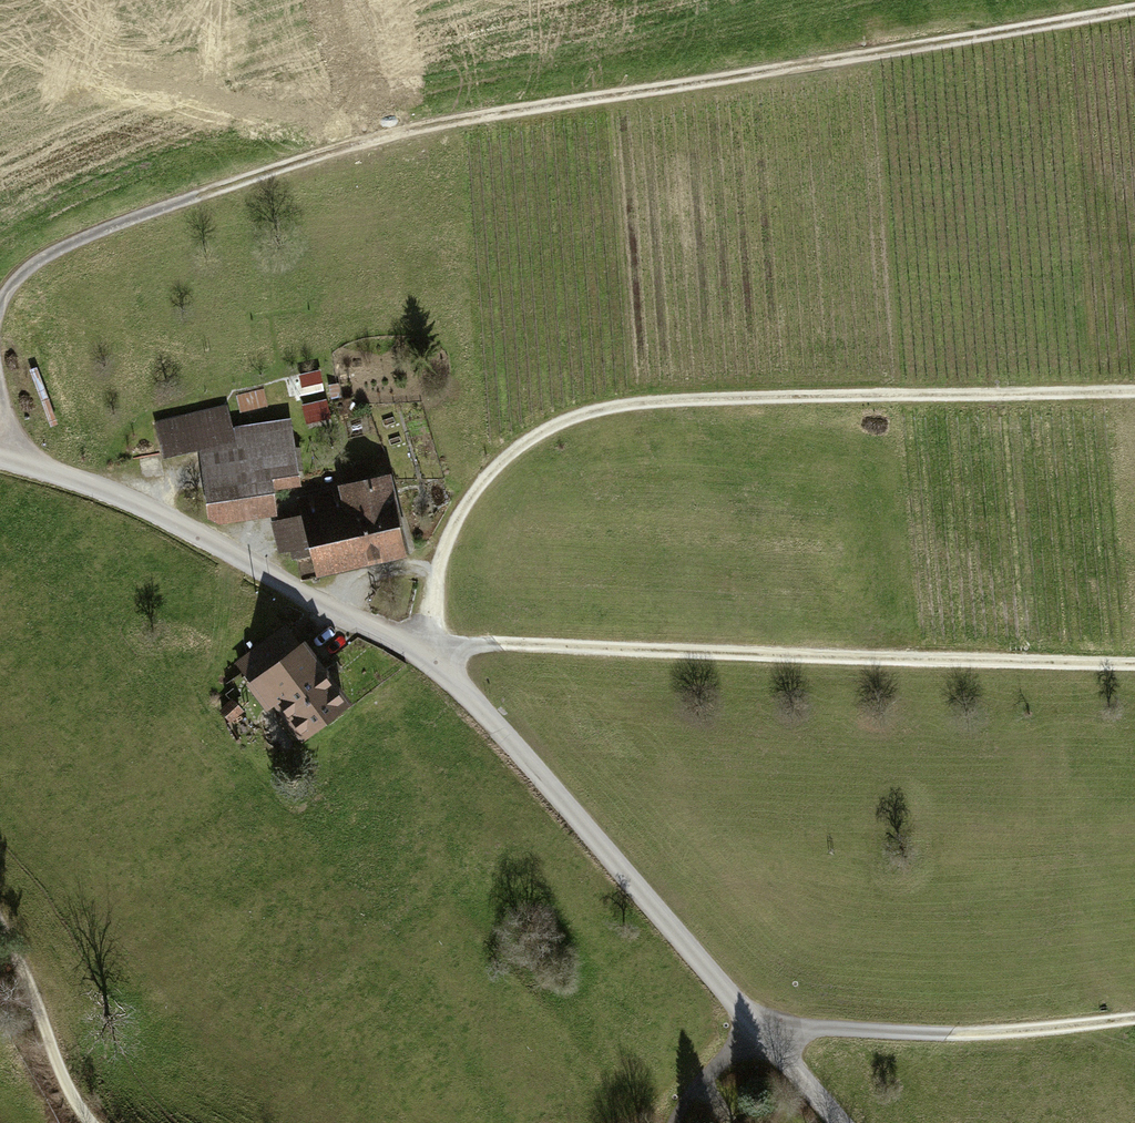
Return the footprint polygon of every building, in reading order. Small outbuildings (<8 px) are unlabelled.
[(200,450),(211,520),(279,508),(274,482),(300,478),(290,420),(230,430),(226,405),(159,417),(165,456),(200,450)] [(299,517),(275,522),(281,551),(291,549),(293,557),(313,552),(318,575),(410,555),(392,474),(294,495),(299,517)] [(241,670),(301,739),(346,700),(286,631),(241,670)]
